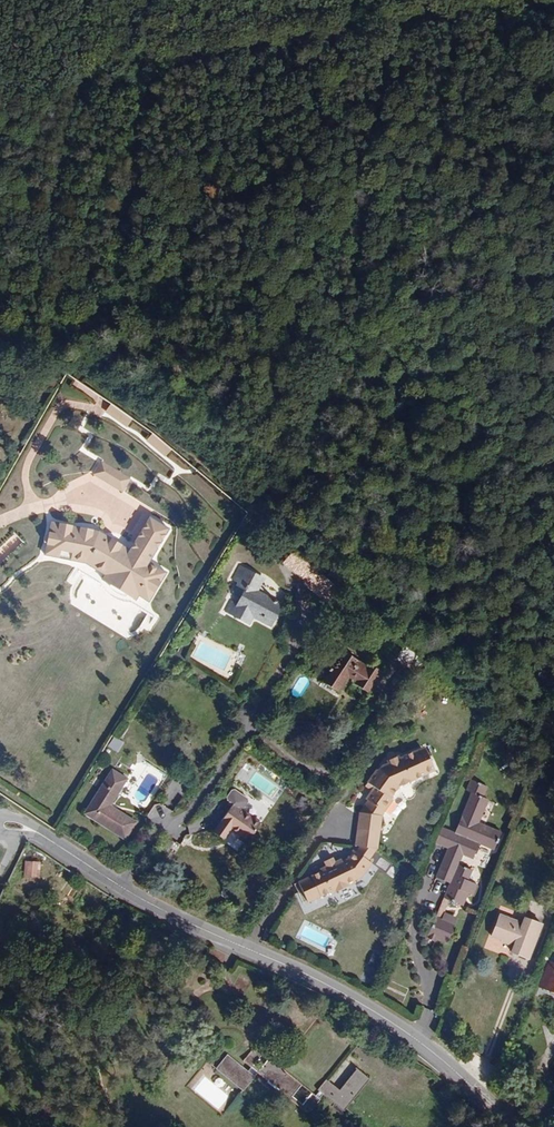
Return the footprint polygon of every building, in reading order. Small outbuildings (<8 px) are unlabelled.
[(133,420),(113,404),(107,411),(128,427),(133,420)] [(167,457),(172,450),(156,438),(152,435),(147,442),(167,457)] [(131,478),(103,460),(95,473),(123,490),(131,478)] [(169,528),(150,516),(129,552),(124,549),(121,554),(98,540),(101,535),(49,523),(45,554),(86,562),(105,574),(102,578),(136,599),(145,584),(148,586),(159,567),(146,559),(152,549),(155,551),(169,528)] [(342,591),(294,550),(286,559),(334,600),(342,591)] [(334,600),(286,559),(283,563),(305,581),(304,583),(330,605),(334,600)] [(282,605),(257,590),(263,579),(240,566),(233,579),(241,583),(226,610),(248,623),(253,616),(270,626),(282,605)] [(419,656),(406,645),(404,646),(401,644),(395,651),(412,666),(419,656)] [(382,675),(343,650),(322,681),(339,692),(348,678),(356,682),(355,684),(370,693),(382,675)] [(412,666),(395,651),(393,653),(397,656),(395,658),(409,670),(412,666)] [(114,735),(108,746),(119,752),(126,742),(114,735)] [(421,750),(418,745),(411,748),(414,753),(421,750)] [(396,784),(430,767),(432,766),(428,758),(425,759),(421,750),(414,753),(411,748),(397,755),(395,753),(383,759),(384,761),(377,765),(373,768),(365,780),(372,785),(364,797),(366,798),(379,807),(383,809),(391,797),(388,795),(396,784)] [(136,822),(110,805),(127,779),(112,769),(85,813),(125,839),(136,822)] [(472,859),(479,844),(493,850),(501,832),(480,822),(489,800),(484,797),(488,787),(471,780),(466,790),(471,792),(455,832),(442,827),(435,844),(447,849),(435,877),(449,883),(426,938),(435,942),(436,939),(447,943),(455,925),(442,919),(449,900),(463,906),(469,893),(474,895),(478,885),(468,881),(472,871),(459,865),(463,855),(472,859)] [(234,804),(243,810),(249,802),(249,798),(236,790),(233,790),(227,798),(234,804)] [(379,807),(366,798),(358,811),(376,812),(379,807)] [(247,841),(260,823),(243,810),(234,804),(215,830),(226,838),(231,831),(247,841)] [(378,845),(379,829),(380,812),(376,812),(358,811),(357,827),(356,844),(360,844),(377,845),(378,845)] [(224,841),(226,838),(215,830),(213,833),(224,841)] [(369,858),(377,845),(360,844),(356,850),(369,858)] [(363,874),(372,860),(369,858),(356,850),(353,848),(347,857),(343,859),(341,857),(336,859),(326,864),(320,867),(321,869),(312,874),(299,881),(309,901),(331,889),(333,892),(356,881),(355,878),(363,874)] [(336,859),(334,855),(324,860),(326,864),(336,859)] [(37,875),(39,863),(27,862),(26,874),(37,875)] [(528,959),(541,925),(524,918),(522,924),(500,915),(492,936),(502,940),(501,942),(514,946),(511,952),(528,959)] [(373,953),(370,965),(382,968),(385,957),(373,953)] [(553,963),(543,989),(553,993),(553,963)] [(190,1033),(197,1019),(192,1017),(191,1018),(180,1012),(173,1025),(190,1033)] [(321,1099),(255,1046),(243,1060),(251,1067),(248,1071),(228,1054),(216,1068),(243,1091),(258,1073),(308,1114),(321,1099)] [(343,1111),(370,1079),(357,1069),(339,1089),(337,1088),(338,1106),(343,1111)] [(338,1106),(337,1088),(326,1079),(318,1089),(338,1106)]
